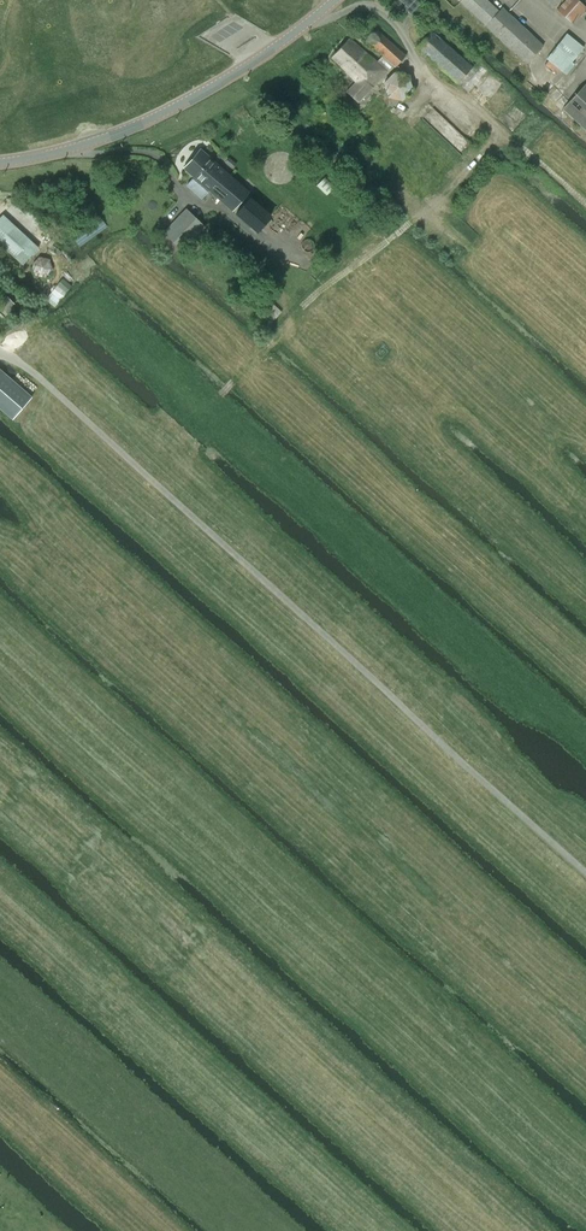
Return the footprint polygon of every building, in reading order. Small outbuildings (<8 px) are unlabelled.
[(526,63),(543,45),(503,8),(499,11),(487,0),(462,0),(460,1),(486,25),(486,26),(526,63)] [(578,0),(566,0),(557,10),(572,24),(585,9),(585,7),(578,0)] [(348,92),(362,105),(374,93),(370,90),(373,87),(393,66),(395,68),(406,56),(377,29),(367,41),(383,56),(377,62),(350,37),(331,57),(357,82),(348,92)] [(566,34),(547,59),(548,60),(544,65),(556,74),(560,69),(566,74),(574,64),(572,62),(584,47),(566,34)] [(409,74),(405,73),(405,72),(405,71),(404,71),(404,70),(403,70),(402,70),(401,70),(400,70),(399,71),(398,72),(393,72),(383,83),(387,97),(402,101),(413,90),(409,74)] [(562,109),(585,131),(585,83),(562,109)] [(200,148),(184,167),(194,177),(187,185),(194,192),(203,200),(211,191),(232,210),(249,191),(200,148)] [(279,206),(258,188),(236,213),(257,231),(279,206)] [(164,232),(158,238),(174,253),(179,247),(183,250),(205,226),(186,208),(164,232)] [(38,247),(3,214),(0,217),(0,243),(23,264),(38,247)] [(38,257),(31,265),(35,275),(45,277),(52,269),(49,259),(38,257)] [(242,285),(252,296),(265,284),(255,273),(242,285)] [(9,296),(17,304),(22,298),(15,291),(9,296)] [(6,312),(15,304),(8,296),(0,303),(0,306),(6,312)] [(12,419),(31,396),(0,369),(0,408),(12,419)]
